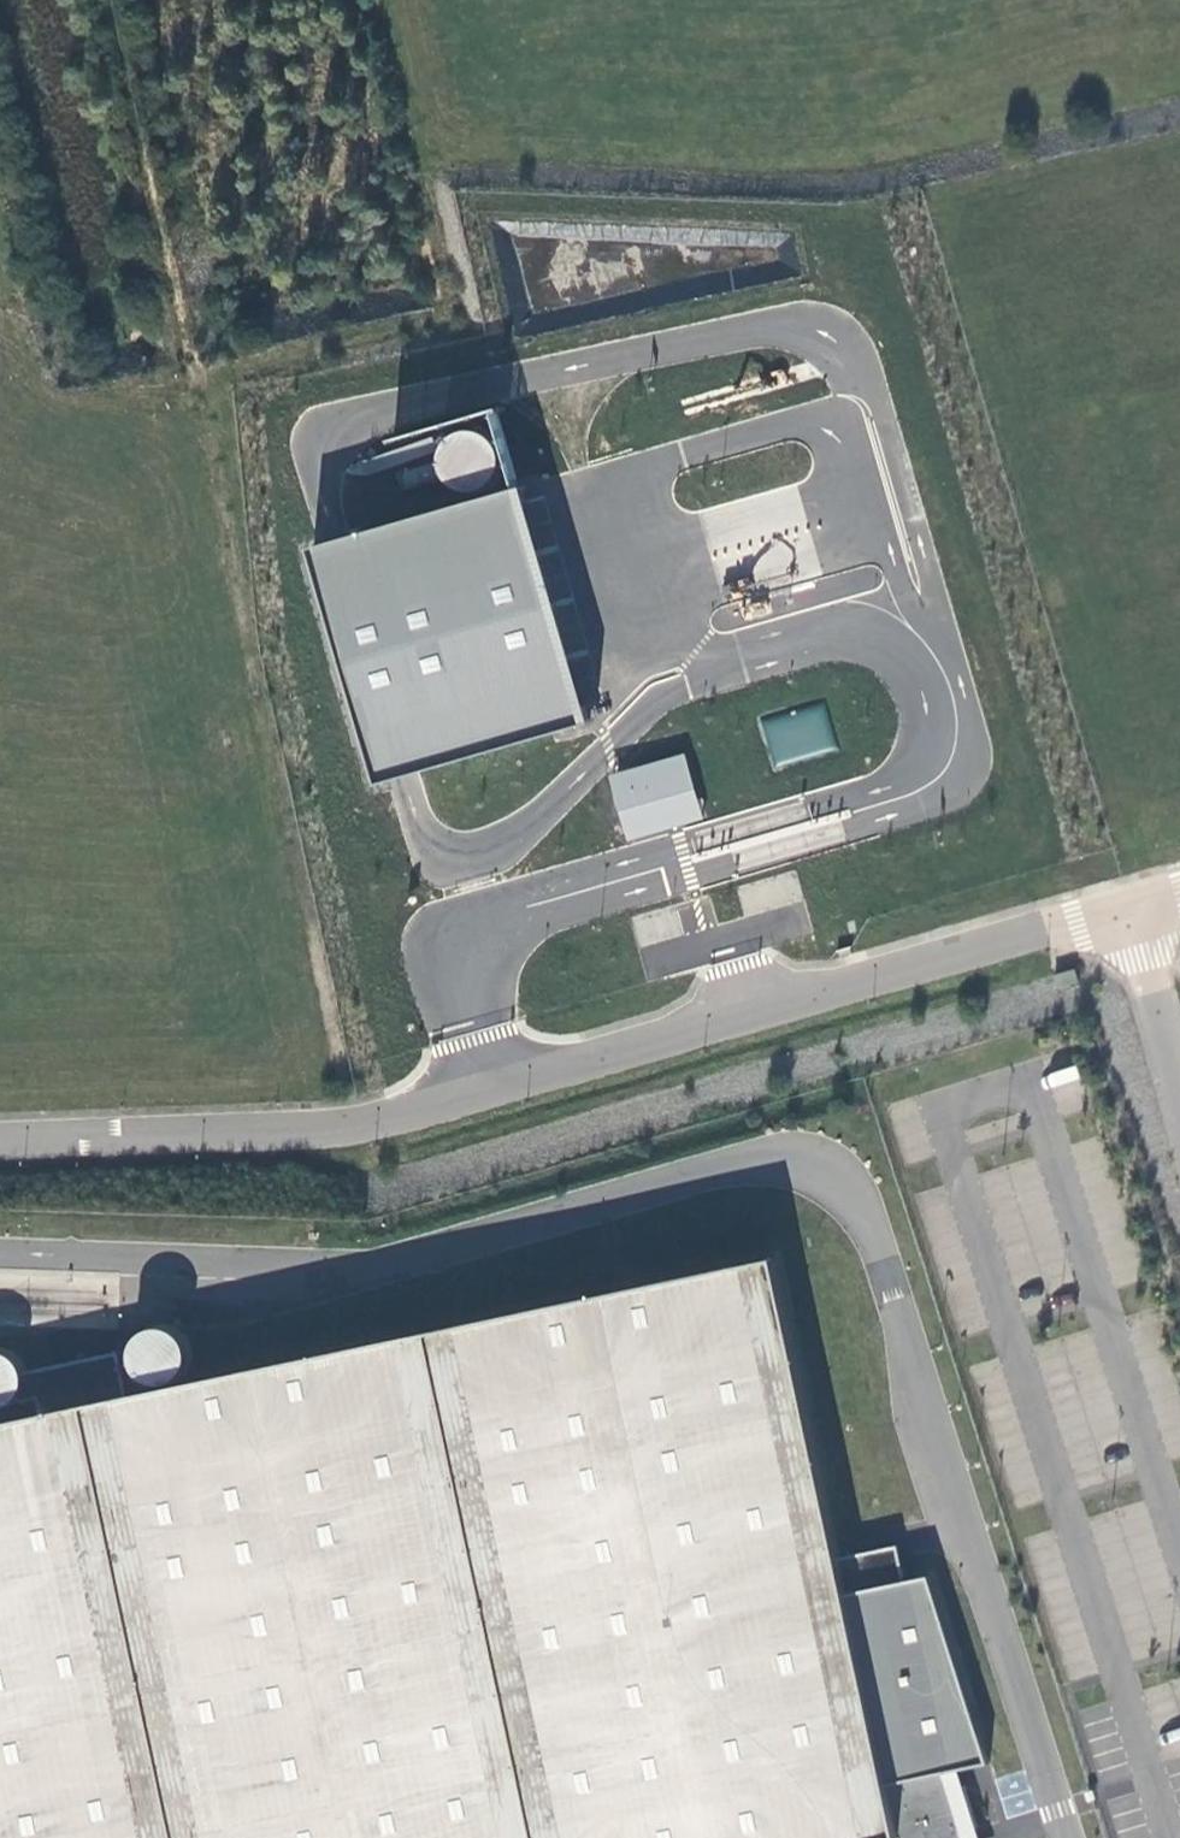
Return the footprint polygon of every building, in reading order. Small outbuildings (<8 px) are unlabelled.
[(364,779),(577,729),(502,417),(335,457),(354,535),(309,546),(364,779)] [(774,765),(836,747),(823,703),(761,721),(774,765)] [(625,841),(702,819),(683,752),(606,774),(625,841)] [(1050,1072),(1057,1115),(1084,1110),(1076,1068),(1050,1072)] [(898,1831),(843,1556),(781,1249),(0,1416),(0,1837),(866,1837),(898,1831)] [(898,1831),(899,1837),(963,1837),(944,1770),(992,1759),(933,1572),(907,1578),(900,1545),(843,1556),(898,1831)]
